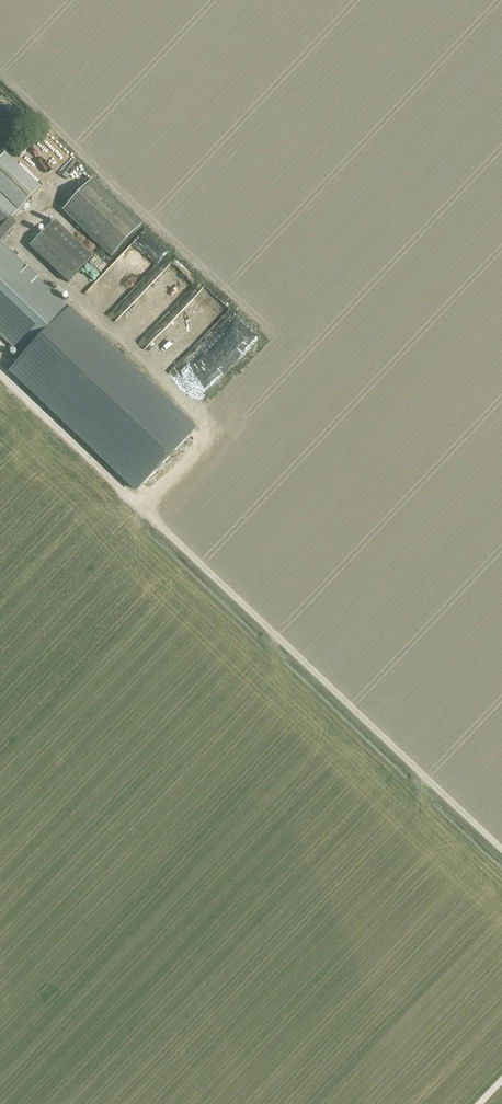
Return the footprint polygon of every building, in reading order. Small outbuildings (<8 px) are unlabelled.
[(31,144),(28,153),(35,155),(38,147),(31,144)] [(17,224),(11,219),(21,208),(41,188),(5,153),(0,159),(0,243),(17,224)] [(63,212),(111,257),(142,225),(93,179),(63,212)] [(93,256),(55,220),(30,247),(68,283),(93,256)] [(24,355),(23,357),(23,358),(18,362),(11,370),(137,490),(195,429),(69,309),(70,308),(69,309),(0,243),(0,332),(24,355)] [(105,262),(93,258),(90,268),(101,272),(105,262)] [(151,323),(194,278),(173,259),(131,304),(151,323)] [(172,316),(185,338),(207,324),(201,313),(206,310),(199,299),(172,316)] [(136,340),(150,325),(128,305),(114,319),(136,340)] [(15,358),(15,359),(18,362),(23,358),(19,354),(17,356),(16,356),(16,357),(15,357),(15,358)] [(146,514),(157,525),(162,520),(150,510),(146,514)]
